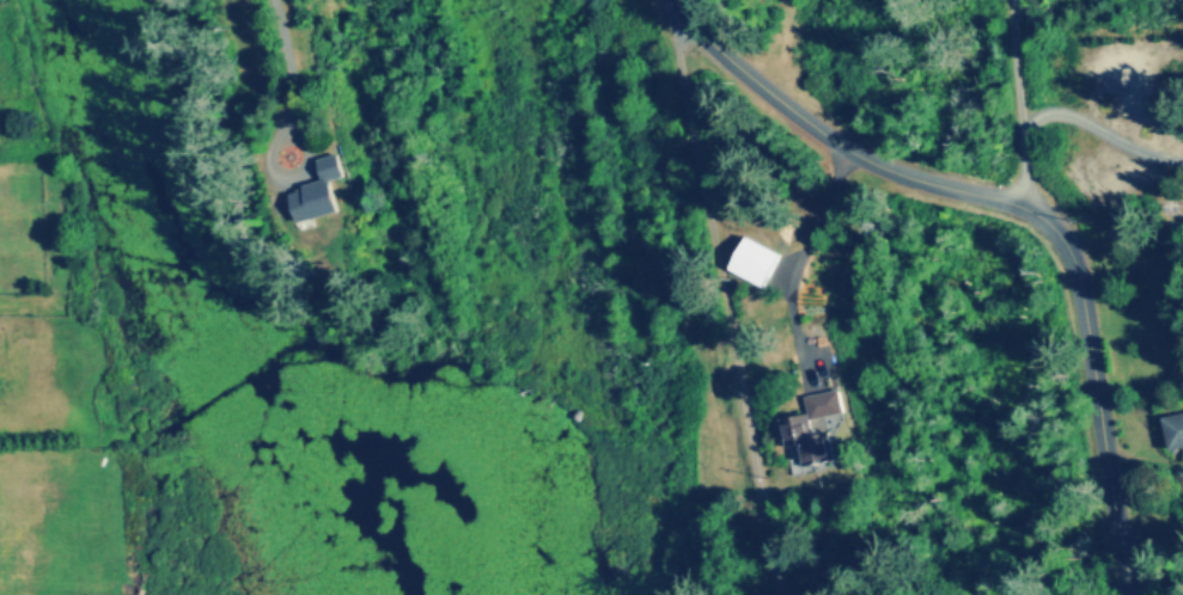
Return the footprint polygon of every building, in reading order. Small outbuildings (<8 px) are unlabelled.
[(346,239),(337,203),(353,199),(340,147),(318,152),(325,179),(308,184),(324,245),(346,239)] [(780,256),(745,237),(727,269),(763,288),(780,256)] [(842,415),(838,391),(804,397),(807,416),(782,420),(786,449),(798,447),(802,467),(830,462),(825,434),(809,437),(806,420),(842,415)] [(1163,418),(1168,451),(1182,449),(1182,415),(1163,418)]
